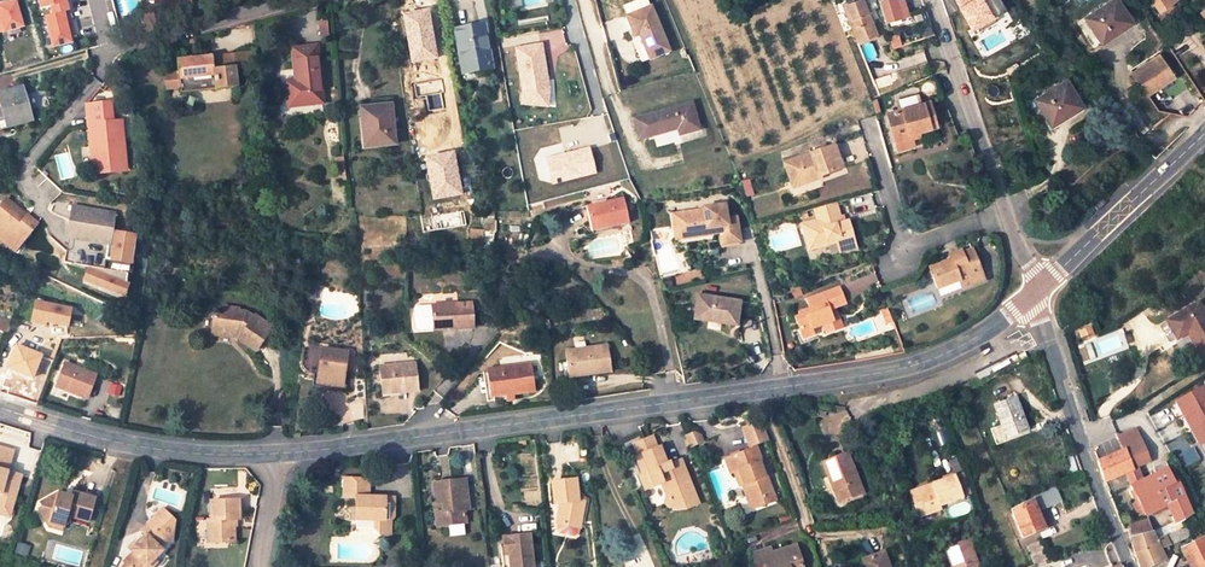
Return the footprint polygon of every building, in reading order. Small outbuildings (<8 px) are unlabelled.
[(35,11),(45,9),(63,4),(62,0),(32,0),(35,11)] [(857,40),(875,34),(867,12),(869,11),(864,0),(853,0),(842,4),(857,40)] [(878,1),(886,26),(907,19),(902,3),(896,5),(895,0),(878,0),(878,1)] [(946,15),(958,9),(975,0),(941,0),(946,15)] [(958,9),(969,28),(1005,9),(1000,0),(975,0),(958,9)] [(1085,18),(1100,42),(1131,22),(1116,0),(1111,0),(1085,18)] [(1161,12),(1175,0),(1152,0),(1161,12)] [(21,28),(14,1),(0,5),(0,34),(21,28)] [(63,4),(45,9),(47,16),(60,13),(65,12),(63,4)] [(668,52),(650,7),(625,17),(634,37),(638,35),(648,60),(668,52)] [(60,13),(47,16),(39,18),(47,50),(68,45),(60,13)] [(320,21),(321,40),(329,39),(327,21),(320,21)] [(461,51),(465,71),(490,67),(482,24),(455,29),(459,52),(461,51)] [(895,27),(887,30),(892,47),(914,40),(911,32),(898,36),(895,27)] [(631,38),(641,62),(648,60),(638,35),(634,37),(631,38)] [(541,44),(516,49),(523,91),(522,104),(544,106),(546,90),(544,81),(547,80),(541,44)] [(295,82),(286,83),(289,107),(320,104),(315,47),(293,49),(295,82)] [(258,67),(256,52),(234,55),(235,67),(236,69),(258,67)] [(213,70),(235,67),(234,55),(211,57),(213,70)] [(1172,76),(1158,55),(1131,73),(1145,94),(1172,76)] [(178,73),(180,88),(181,94),(237,87),(236,69),(235,67),(213,70),(211,57),(211,56),(177,60),(178,73)] [(1015,64),(1006,69),(1007,76),(1018,70),(1015,64)] [(178,73),(165,74),(167,90),(180,88),(178,73)] [(1060,114),(1063,118),(1080,107),(1065,82),(1036,99),(1048,121),(1060,114)] [(0,112),(0,130),(32,121),(23,88),(0,95),(0,100),(3,111),(0,112)] [(895,142),(911,138),(909,133),(935,126),(928,101),(887,112),(895,142)] [(87,104),(89,126),(113,123),(111,102),(87,104)] [(677,129),(679,135),(698,130),(691,103),(633,119),(639,139),(677,129)] [(360,109),(363,148),(393,146),(389,106),(360,109)] [(1048,121),(1051,125),(1063,118),(1060,114),(1048,121)] [(89,126),(89,133),(93,174),(125,170),(120,122),(113,123),(89,126)] [(911,138),(895,142),(897,150),(913,146),(911,138)] [(819,172),(821,177),(822,176),(840,170),(833,148),(812,156),(784,165),(791,183),(791,184),(800,181),(802,186),(814,182),(812,175),(819,172)] [(423,157),(430,194),(459,189),(452,151),(428,156),(423,157)] [(344,169),(335,170),(336,182),(345,181),(344,169)] [(791,184),(793,189),(802,186),(800,181),(791,184)] [(586,206),(591,232),(628,224),(622,198),(586,206)] [(11,249),(20,236),(24,239),(37,223),(28,216),(26,218),(21,214),(23,212),(7,199),(0,207),(0,240),(11,249)] [(714,234),(715,243),(733,240),(728,216),(721,218),(718,204),(697,208),(698,211),(670,216),(673,233),(686,231),(688,239),(700,237),(699,231),(708,229),(709,235),(714,234)] [(842,225),(840,219),(835,205),(815,211),(818,221),(802,226),(810,252),(828,246),(827,242),(836,240),(837,244),(840,254),(856,249),(848,223),(845,224),(842,225)] [(73,209),(68,239),(108,245),(111,227),(113,215),(73,209)] [(131,231),(111,227),(108,245),(105,261),(129,265),(133,241),(129,240),(131,231)] [(20,236),(11,249),(14,252),(24,239),(20,236)] [(966,264),(977,261),(972,248),(961,252),(966,264)] [(966,264),(961,252),(960,250),(949,254),(950,259),(929,267),(933,277),(927,279),(930,287),(936,285),(937,288),(959,280),(961,285),(962,287),(984,279),(977,261),(966,264)] [(123,274),(85,268),(83,283),(118,301),(121,289),(123,274)] [(937,288),(939,293),(961,285),(959,280),(937,288)] [(795,317),(801,333),(811,329),(823,324),(827,333),(843,328),(840,318),(836,319),(833,313),(837,311),(836,306),(846,303),(840,288),(807,300),(810,311),(795,317)] [(75,310),(42,296),(34,316),(47,321),(48,318),(68,326),(75,310)] [(696,298),(693,322),(736,325),(738,302),(696,298)] [(451,326),(451,329),(473,328),(472,303),(432,305),(433,327),(451,326)] [(433,327),(432,305),(417,306),(414,308),(416,328),(412,328),(416,333),(434,332),(434,330),(433,327)] [(1177,340),(1188,334),(1204,361),(1204,360),(1204,318),(1198,306),(1168,324),(1177,340)] [(886,323),(893,321),(888,307),(881,309),(886,323)] [(212,331),(233,334),(234,331),(237,331),(239,332),(241,334),(238,339),(255,351),(271,328),(255,316),(252,321),(247,317),(237,316),(237,313),(222,311),(222,315),(214,314),(212,331)] [(803,338),(813,335),(811,329),(801,333),(803,338)] [(565,351),(569,377),(609,372),(605,346),(565,351)] [(345,383),(346,381),(349,353),(322,349),(319,376),(318,380),(325,381),(325,385),(338,387),(338,382),(345,383)] [(396,390),(396,393),(416,391),(413,363),(379,367),(382,391),(396,390)] [(71,390),(71,392),(87,398),(95,375),(65,364),(57,385),(71,390)] [(504,396),(513,395),(533,392),(529,365),(487,370),(491,397),(504,396)] [(318,380),(319,376),(314,376),(311,391),(349,396),(350,382),(346,381),(345,383),(338,382),(338,387),(325,385),(325,381),(318,380)] [(1177,403),(1204,454),(1204,387),(1177,403)] [(1026,430),(1014,397),(993,405),(1000,424),(1005,438),(1025,430),(1026,430)] [(753,442),(768,437),(762,421),(742,428),(748,444),(753,442)] [(1005,438),(1000,424),(989,428),(995,445),(1026,433),(1025,430),(1005,438)] [(696,432),(686,435),(689,443),(701,439),(699,433),(696,432)] [(1137,469),(1149,463),(1135,432),(1118,439),(1124,452),(1099,463),(1106,483),(1124,476),(1138,470),(1137,469)] [(670,502),(683,498),(688,509),(700,505),(685,469),(679,471),(675,465),(673,459),(669,460),(665,448),(662,449),(658,439),(638,446),(643,457),(639,458),(647,477),(643,478),(648,490),(663,485),(670,502)] [(0,447),(0,494),(1,494),(0,496),(0,501),(13,504),(18,488),(14,487),(16,481),(20,482),(22,476),(8,472),(14,451),(0,447)] [(745,483),(754,507),(767,502),(765,495),(772,493),(755,448),(750,449),(724,459),(729,473),(733,472),(739,485),(741,484),(745,483)] [(822,462),(838,502),(862,492),(846,453),(822,462)] [(949,462),(953,475),(961,495),(969,492),(956,459),(949,462)] [(679,471),(685,469),(683,462),(675,465),(679,471)] [(1138,470),(1124,476),(1131,489),(1144,483),(1138,470)] [(1137,502),(1143,513),(1146,519),(1167,507),(1175,523),(1176,526),(1181,523),(1191,516),(1187,507),(1184,499),(1177,484),(1172,486),(1165,472),(1144,483),(1131,489),(1137,502)] [(941,509),(939,505),(962,497),(961,495),(953,475),(930,483),(932,487),(910,495),(918,516),(919,516),(941,509)] [(370,526),(377,533),(388,533),(388,518),(391,516),(392,497),(367,495),(368,477),(341,476),(340,494),(352,495),(351,516),(370,517),(370,526)] [(568,523),(578,525),(583,502),(578,501),(575,480),(551,482),(553,503),(559,502),(560,506),(558,506),(555,524),(556,524),(567,527),(568,523)] [(435,513),(437,525),(465,522),(464,509),(468,509),(464,481),(433,484),(435,502),(446,501),(447,511),(435,513)] [(741,484),(750,508),(754,507),(745,483),(741,484)] [(909,492),(910,495),(932,487),(930,483),(909,492)] [(1061,500),(1054,485),(1030,496),(1032,499),(1010,509),(1022,537),(1044,527),(1038,512),(1043,510),(1061,500)] [(50,520),(65,525),(68,517),(88,523),(96,499),(75,492),(72,499),(67,497),(68,495),(57,491),(41,499),(43,504),(50,520)] [(765,495),(767,502),(775,499),(772,493),(765,495)] [(681,510),(684,510),(688,509),(683,498),(670,502),(672,504),(674,507),(677,509),(681,510)] [(0,501),(0,514),(10,517),(13,504),(0,501)] [(211,530),(212,541),(235,540),(234,520),(240,519),(239,501),(211,502),(211,519),(208,519),(208,530),(211,530)] [(1132,505),(1138,515),(1143,513),(1137,502),(1132,505)] [(50,520),(43,504),(38,507),(46,526),(63,532),(65,525),(50,520)] [(147,565),(154,558),(163,549),(158,545),(164,539),(172,540),(174,519),(162,508),(155,516),(158,519),(151,526),(148,523),(141,530),(146,535),(139,541),(130,549),(132,552),(123,561),(126,564),(130,566),(150,566),(147,565)] [(1043,510),(1038,512),(1044,527),(1049,525),(1043,510)] [(158,519),(155,516),(148,523),(151,526),(158,519)] [(1128,530),(1131,537),(1151,531),(1149,520),(1127,527),(1128,530)] [(1156,540),(1165,536),(1183,529),(1180,523),(1176,526),(1175,523),(1152,534),(1156,540)] [(577,529),(556,524),(555,531),(557,534),(573,537),(576,535),(577,529)] [(1170,545),(1189,537),(1184,528),(1183,529),(1165,536),(1170,545)] [(1152,534),(1151,531),(1131,537),(1134,546),(1141,566),(1148,566),(1164,559),(1161,553),(1160,550),(1164,548),(1166,551),(1169,550),(1168,546),(1170,545),(1165,536),(1156,540),(1152,534)] [(511,566),(532,566),(529,535),(503,538),(505,555),(510,555),(511,566)] [(1204,538),(1181,550),(1190,566),(1204,566),(1204,539),(1204,538)] [(136,539),(128,548),(130,549),(139,541),(136,539)] [(951,566),(978,566),(968,539),(944,548),(951,566)] [(1026,547),(1033,564),(1047,559),(1039,541),(1026,547)] [(30,547),(19,544),(16,552),(27,555),(30,547)] [(795,545),(781,549),(782,551),(771,554),(769,548),(750,554),(755,566),(802,566),(795,545)] [(864,566),(889,566),(883,551),(861,559),(864,566)] [(150,566),(151,566),(157,560),(154,558),(147,565),(150,566)]
